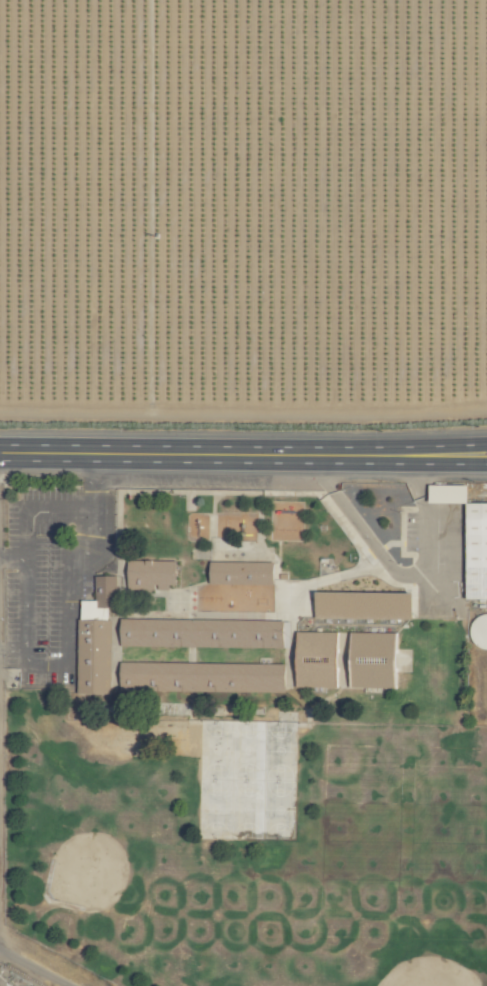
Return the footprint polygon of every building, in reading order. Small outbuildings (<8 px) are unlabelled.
[(432,485),(432,502),(465,502),(466,599),(486,599),(486,502),(470,502),(470,484),(432,485)] [(130,561),(130,582),(144,582),(144,588),(171,587),(171,585),(179,584),(179,560),(130,561)] [(213,584),(277,583),(277,561),(213,562),(213,584)] [(97,576),(97,601),(80,601),(80,694),(112,694),(112,607),(118,608),(119,576),(97,576)] [(319,592),(319,618),(416,619),(417,593),(319,592)] [(123,618),(123,646),(286,648),(287,620),(123,618)] [(341,631),(299,632),(301,688),(342,687),(341,631)] [(400,632),(354,633),(355,673),(347,674),(348,689),(401,688),(400,632)] [(288,665),(121,661),(121,692),(180,693),(180,692),(288,694),(288,665)]
